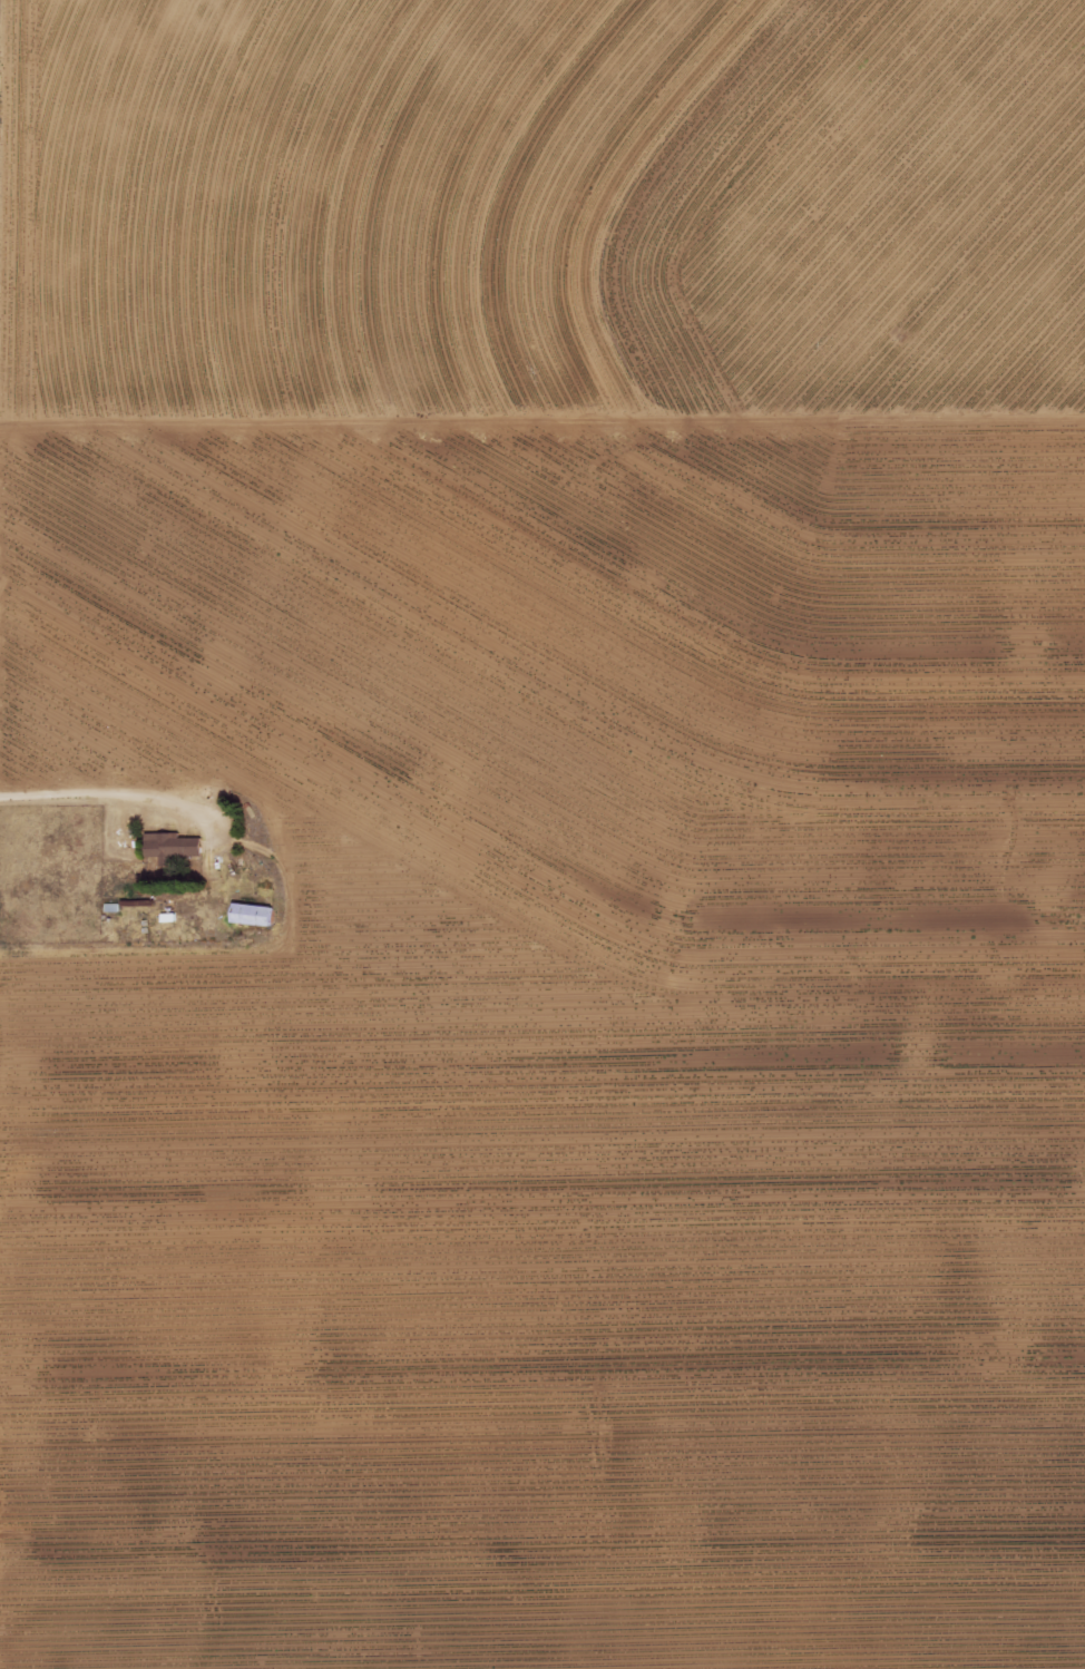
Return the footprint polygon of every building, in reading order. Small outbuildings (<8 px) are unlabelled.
[(268,905),(227,904),(227,923),(268,924),(268,905)]
